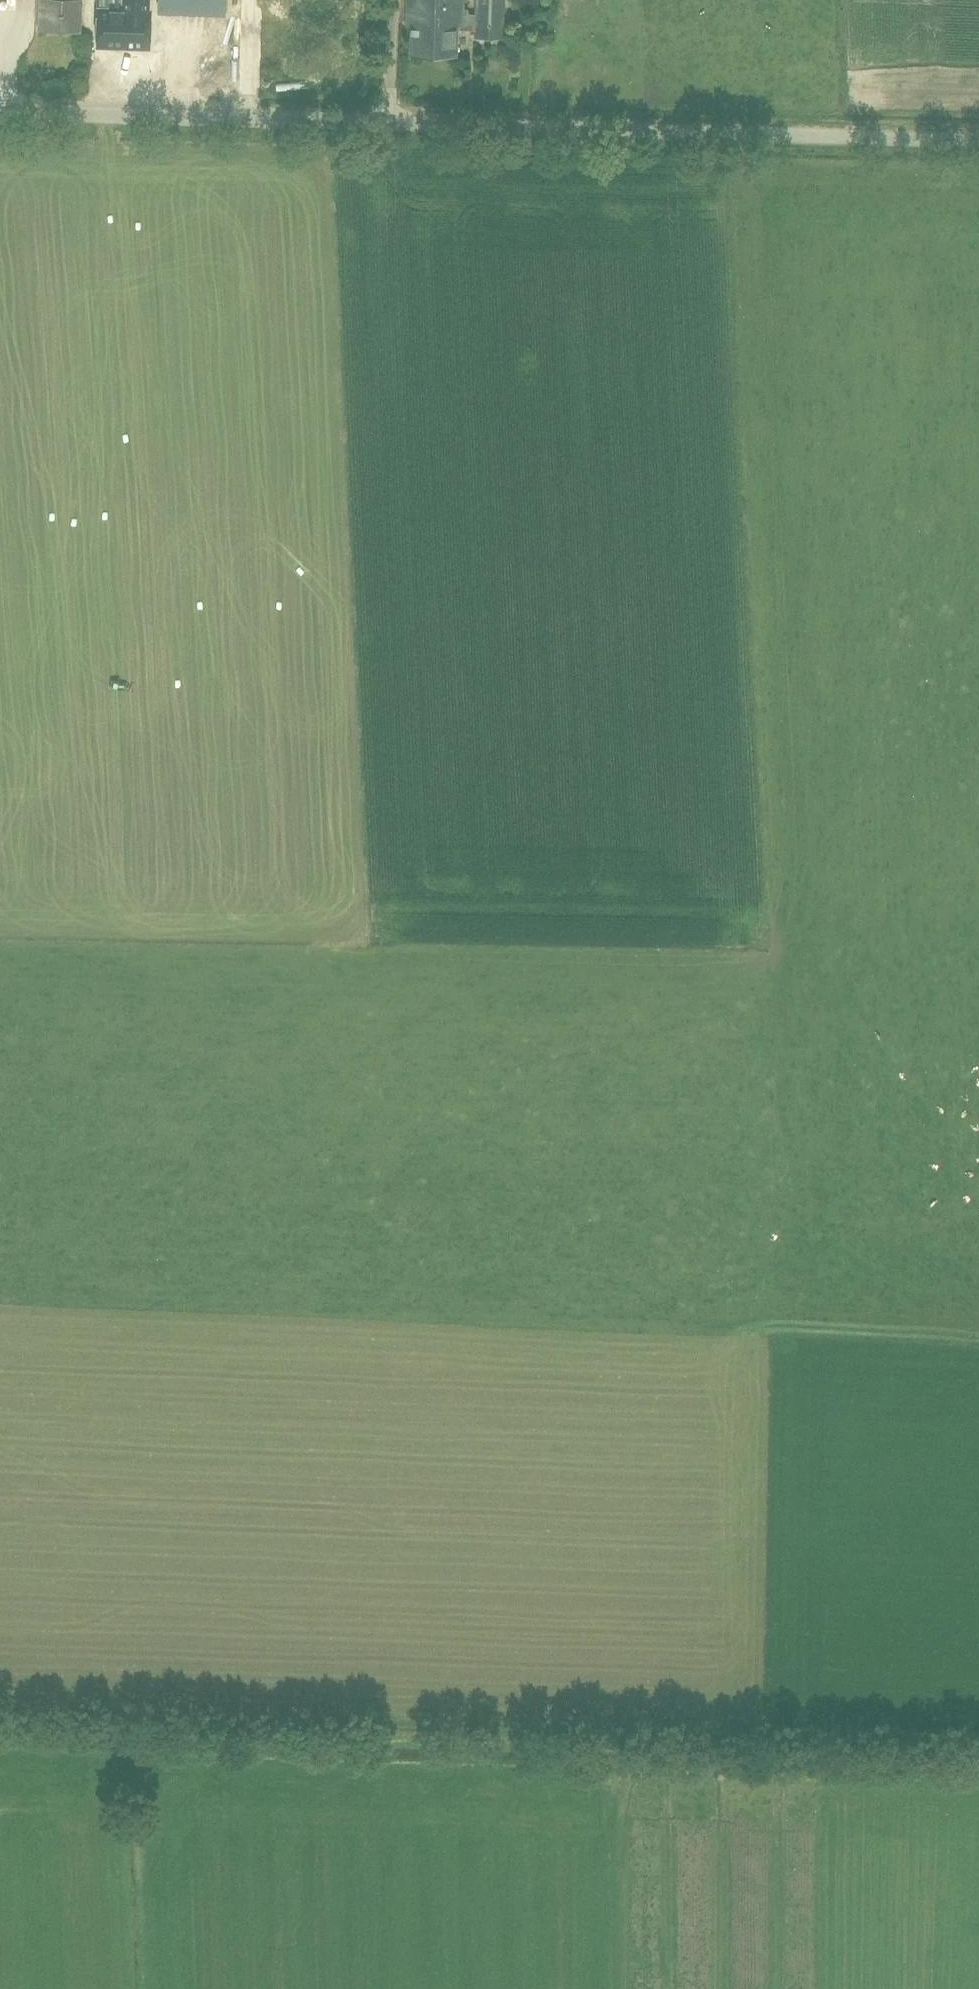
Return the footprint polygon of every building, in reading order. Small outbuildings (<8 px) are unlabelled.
[(83,30),(86,0),(46,0),(43,25),(83,30)] [(150,11),(148,11),(148,0),(124,0),(124,10),(99,10),(98,45),(149,47),(150,11)] [(160,12),(224,14),(225,0),(160,0),(160,12)] [(504,0),(476,0),(475,13),(467,13),(467,9),(464,8),(464,0),(406,0),(405,24),(411,24),(410,54),(456,56),(457,30),(475,31),(475,37),(503,38),(504,0)]
